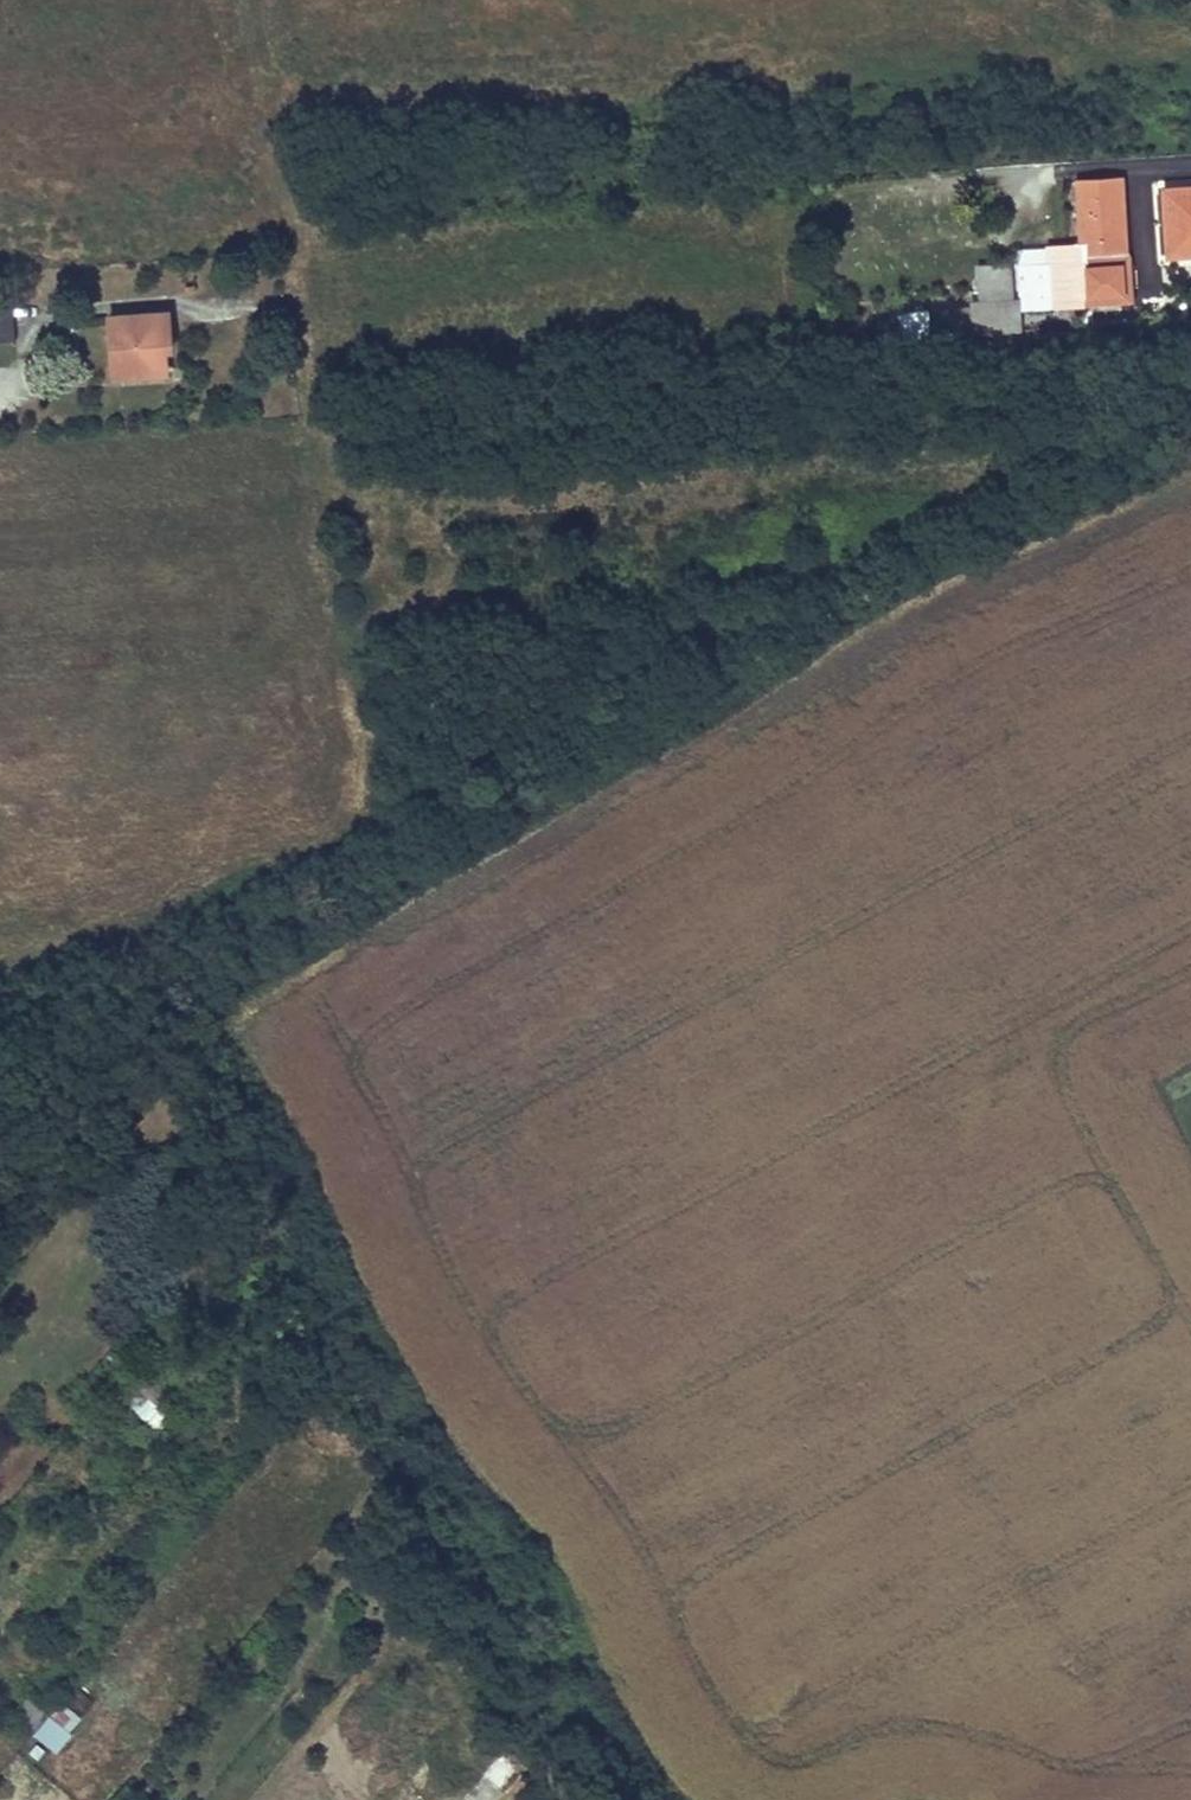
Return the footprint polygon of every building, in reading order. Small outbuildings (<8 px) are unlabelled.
[(1127,249),(1122,180),(1077,183),(1082,251),(1127,249)] [(1168,191),(1172,254),(1190,253),(1190,189),(1168,191)] [(1056,307),(1053,247),(1017,249),(1022,310),(1056,307)] [(1131,299),(1128,259),(1082,262),(1084,302),(1131,299)] [(14,304),(0,305),(0,343),(16,342),(14,304)] [(974,328),(973,307),(928,311),(930,330),(974,328)] [(1007,326),(1006,311),(979,313),(980,328),(1007,326)] [(173,348),(169,313),(110,318),(114,376),(166,373),(165,349),(173,348)] [(84,1717),(62,1699),(50,1714),(27,1695),(12,1714),(57,1751),(84,1717)] [(482,1775),(505,1795),(525,1772),(502,1752),(482,1775)]
